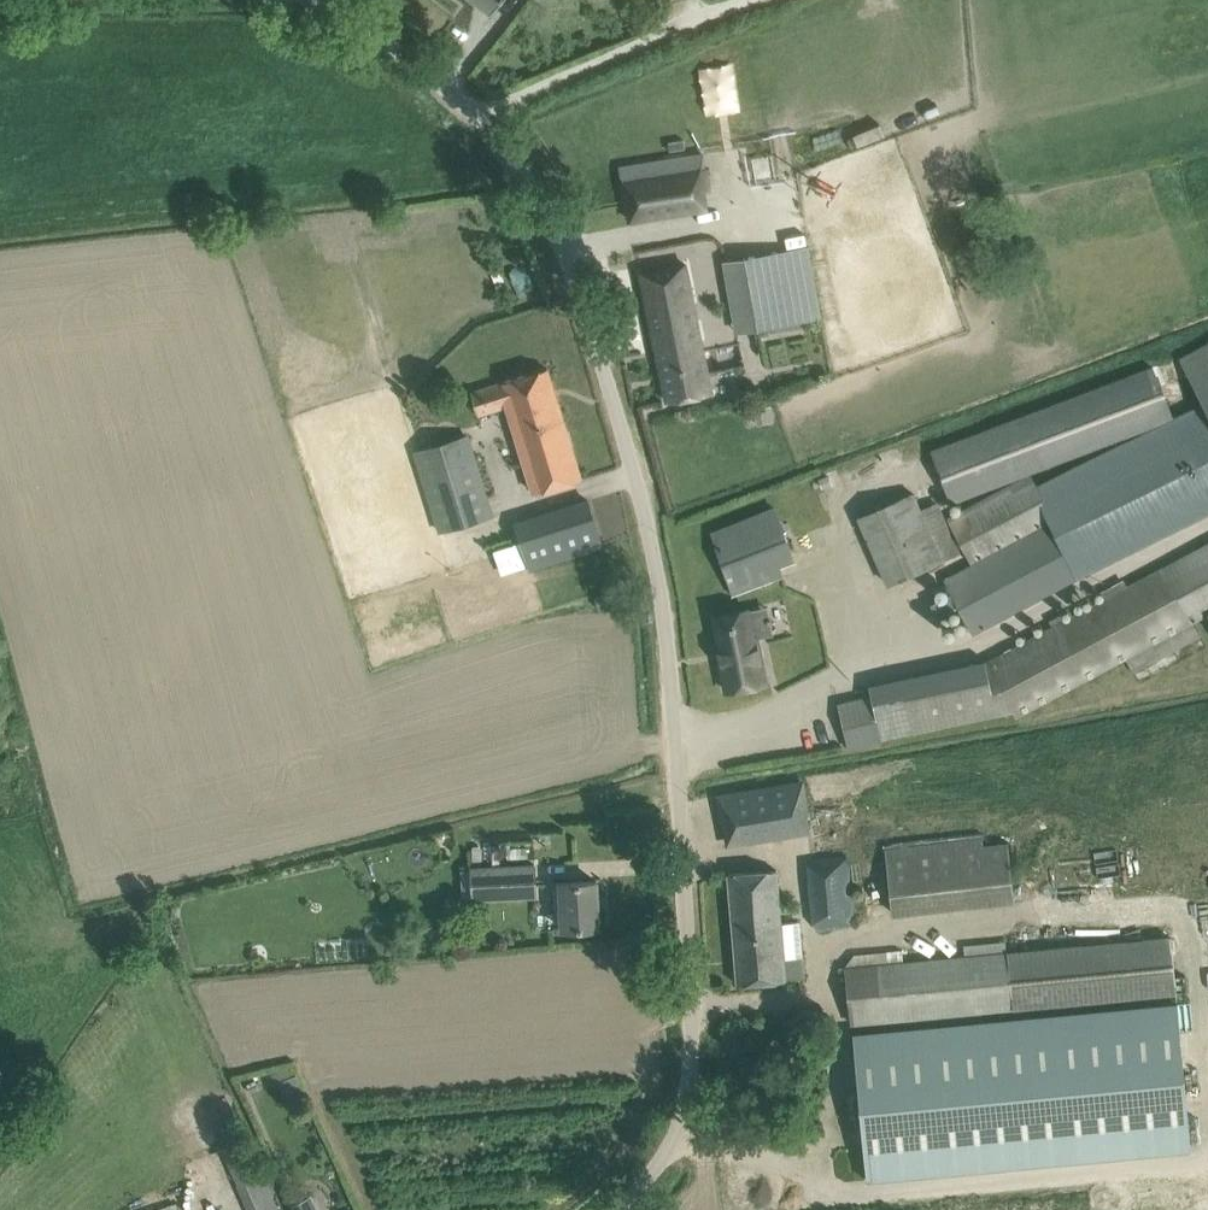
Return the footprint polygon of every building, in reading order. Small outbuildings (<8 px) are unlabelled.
[(491,14),(502,0),(473,0),(491,14)] [(704,192),(709,191),(703,154),(620,167),(630,220),(674,213),(706,208),(704,192)] [(728,263),(741,331),(822,316),(809,247),(728,263)] [(667,400),(711,391),(685,262),(641,271),(667,400)] [(1181,359),(1204,403),(1200,405),(1207,421),(1207,344),(1181,359)] [(1158,424),(1173,416),(1169,404),(1155,366),(948,442),(935,447),(930,449),(950,504),(1158,424)] [(505,408),(531,494),(581,478),(547,368),(472,391),(479,415),(505,408)] [(1035,485),(1029,474),(947,517),(971,563),(943,578),(951,592),(927,605),(935,620),(959,607),(974,635),(1085,574),(1207,513),(1207,421),(1200,405),(1199,403),(1173,416),(1158,424),(1035,485)] [(769,408),(755,411),(758,425),(772,422),(769,408)] [(436,449),(414,456),(439,532),(461,525),(492,515),(467,438),(436,449)] [(828,476),(819,480),(823,490),(832,487),(828,476)] [(938,501),(920,509),(913,492),(857,517),(886,585),(961,552),(938,501)] [(514,522),(527,565),(600,542),(587,500),(514,522)] [(712,532),(733,593),(783,576),(780,566),(794,561),(777,510),(712,532)] [(1127,585),(1123,579),(1103,590),(1106,596),(985,661),(1016,718),(1195,622),(1207,615),(1207,541),(1127,585)] [(756,637),(753,637),(747,610),(714,617),(720,646),(718,647),(720,659),(726,690),(765,682),(756,637)] [(880,739),(871,697),(839,704),(849,750),(881,742),(880,739)] [(727,827),(730,844),(806,831),(803,815),(807,814),(802,782),(718,796),(723,828),(727,827)] [(1013,901),(1007,839),(984,841),(984,833),(882,842),(888,912),(1013,901)] [(806,864),(812,927),(856,923),(851,860),(806,864)] [(475,867),(478,900),(539,896),(537,863),(475,867)] [(728,873),(737,984),(786,980),(786,979),(803,977),(799,921),(782,923),(778,869),(728,873)] [(556,909),(564,908),(565,929),(598,927),(596,881),(555,883),(556,909)] [(1170,937),(940,957),(846,968),(852,1023),(1177,993),(1170,937)] [(1177,1003),(853,1034),(867,1179),(1191,1149),(1177,1003)] [(254,1078),(246,1082),(250,1091),(258,1087),(254,1078)] [(248,1209),(282,1209),(265,1173),(237,1185),(248,1209)] [(296,1209),(316,1209),(309,1194),(292,1201),(296,1209)]
